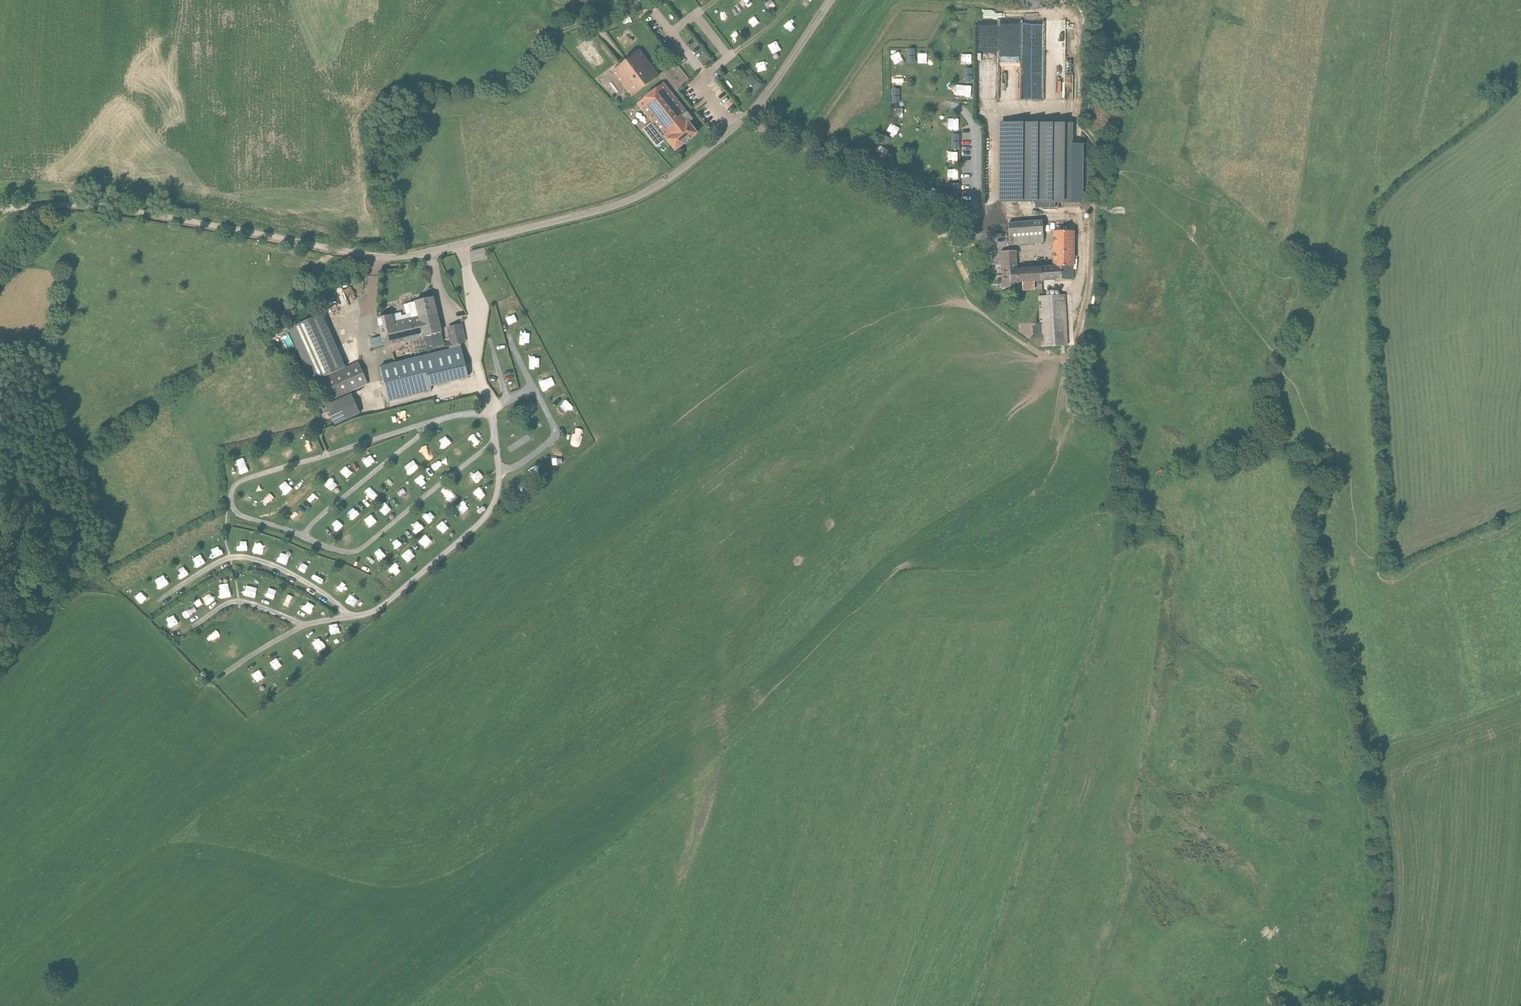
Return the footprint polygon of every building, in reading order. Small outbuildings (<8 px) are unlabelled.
[(758,8),(749,14),(755,22),(764,16),(758,8)] [(719,17),(723,24),(731,20),(727,12),(719,17)] [(790,20),(787,28),(795,31),(798,23),(790,20)] [(632,96),(658,76),(639,52),(613,72),(632,96)] [(759,69),(767,61),(764,57),(755,66),(759,69)] [(667,86),(687,81),(684,67),(668,71),(668,72),(664,74),(667,86)] [(753,72),(747,77),(752,83),(758,78),(753,72)] [(749,88),(753,94),(765,85),(760,79),(749,88)] [(641,107),(656,126),(646,134),(659,150),(669,143),(675,151),(684,144),(686,144),(688,142),(689,140),(697,133),(691,126),(695,123),(664,84),(638,104),(641,107)] [(915,86),(915,95),(924,95),(924,86),(915,86)] [(935,129),(935,120),(926,120),(926,129),(935,129)] [(948,120),(948,130),(957,129),(957,120),(948,120)] [(1063,202),(1063,124),(1009,124),(1008,202),(1063,202)] [(881,141),(887,144),(890,138),(884,135),(881,141)] [(869,161),(876,165),(879,158),(872,155),(869,161)] [(866,168),(872,172),(875,166),(869,162),(866,168)] [(918,186),(924,190),(928,184),(921,180),(918,186)] [(918,187),(915,193),(921,196),(924,190),(918,187)] [(1010,245),(1043,243),(1042,221),(1008,223),(1010,245)] [(1017,268),(1018,283),(1057,280),(1058,279),(1071,279),(1073,279),(1073,267),(1074,267),(1074,231),(1053,231),(1052,265),(1017,268)] [(1001,269),(1017,268),(1017,251),(1001,252),(1001,269)] [(1014,283),(1018,283),(1017,268),(1001,269),(1002,288),(1014,288),(1014,283)] [(1065,304),(1064,295),(1038,296),(1041,347),(1068,345),(1066,304),(1065,304)] [(384,346),(431,334),(434,347),(444,345),(433,297),(415,302),(409,303),(412,318),(394,322),(392,314),(377,318),(383,344),(384,346)] [(289,329),(313,382),(345,367),(321,314),(289,329)] [(465,342),(463,335),(461,325),(451,327),(453,337),(451,338),(453,345),(465,342)] [(423,356),(416,357),(380,366),(389,401),(432,390),(431,386),(469,377),(461,346),(423,356)] [(368,384),(358,362),(315,381),(325,403),(368,384)] [(352,395),(326,406),(334,425),(360,413),(352,395)] [(376,416),(380,431),(390,428),(386,413),(376,416)] [(457,427),(464,435),(471,429),(465,421),(457,427)] [(474,443),(483,438),(478,430),(469,434),(474,443)] [(513,434),(518,443),(528,438),(523,430),(513,434)] [(318,441),(310,445),(313,454),(322,451),(318,441)] [(423,449),(429,458),(436,453),(430,444),(423,449)] [(530,448),(522,453),(527,460),(534,455),(530,448)] [(413,471),(419,463),(412,458),(406,466),(413,471)] [(348,465),(343,469),(351,480),(357,475),(348,465)] [(390,473),(384,480),(390,486),(397,479),(390,473)] [(334,479),(328,484),(334,491),(340,485),(334,479)] [(481,488),(475,493),(480,499),(487,494),(481,488)] [(456,491),(452,494),(457,501),(461,497),(456,491)] [(267,501),(273,508),(279,503),(273,496),(267,501)] [(254,508),(259,501),(253,497),(247,504),(254,508)] [(391,497),(383,505),(391,513),(398,505),(391,497)] [(461,506),(466,512),(471,509),(466,502),(461,506)] [(427,511),(432,518),(438,514),(433,507),(427,511)] [(418,519),(411,525),(418,533),(425,527),(418,519)] [(344,538),(350,545),(358,538),(351,531),(344,538)] [(398,549),(407,543),(401,535),(392,541),(398,549)] [(421,542),(429,551),(436,544),(428,536),(421,542)] [(261,543),(258,552),(270,556),(273,547),(261,543)] [(383,547),(377,554),(384,560),(390,553),(383,547)] [(409,562),(416,556),(410,548),(402,554),(409,562)] [(166,574),(158,578),(162,587),(170,583),(166,574)] [(258,590),(260,581),(253,579),(251,588),(258,590)] [(230,581),(222,584),(226,596),(235,593),(230,581)] [(266,592),(274,594),(277,585),(268,583),(266,592)] [(358,604),(364,596),(356,590),(350,598),(358,604)] [(292,608),(297,600),(291,595),(285,603),(292,608)] [(306,616),(315,613),(311,602),(302,605),(306,616)] [(196,604),(186,606),(189,616),(199,613),(196,604)] [(308,633),(312,643),(320,640),(316,630),(308,633)] [(293,646),(297,655),(305,652),(300,642),(293,646)] [(224,660),(232,658),(229,648),(221,650),(224,660)] [(260,665),(254,670),(259,677),(265,673),(260,665)]
